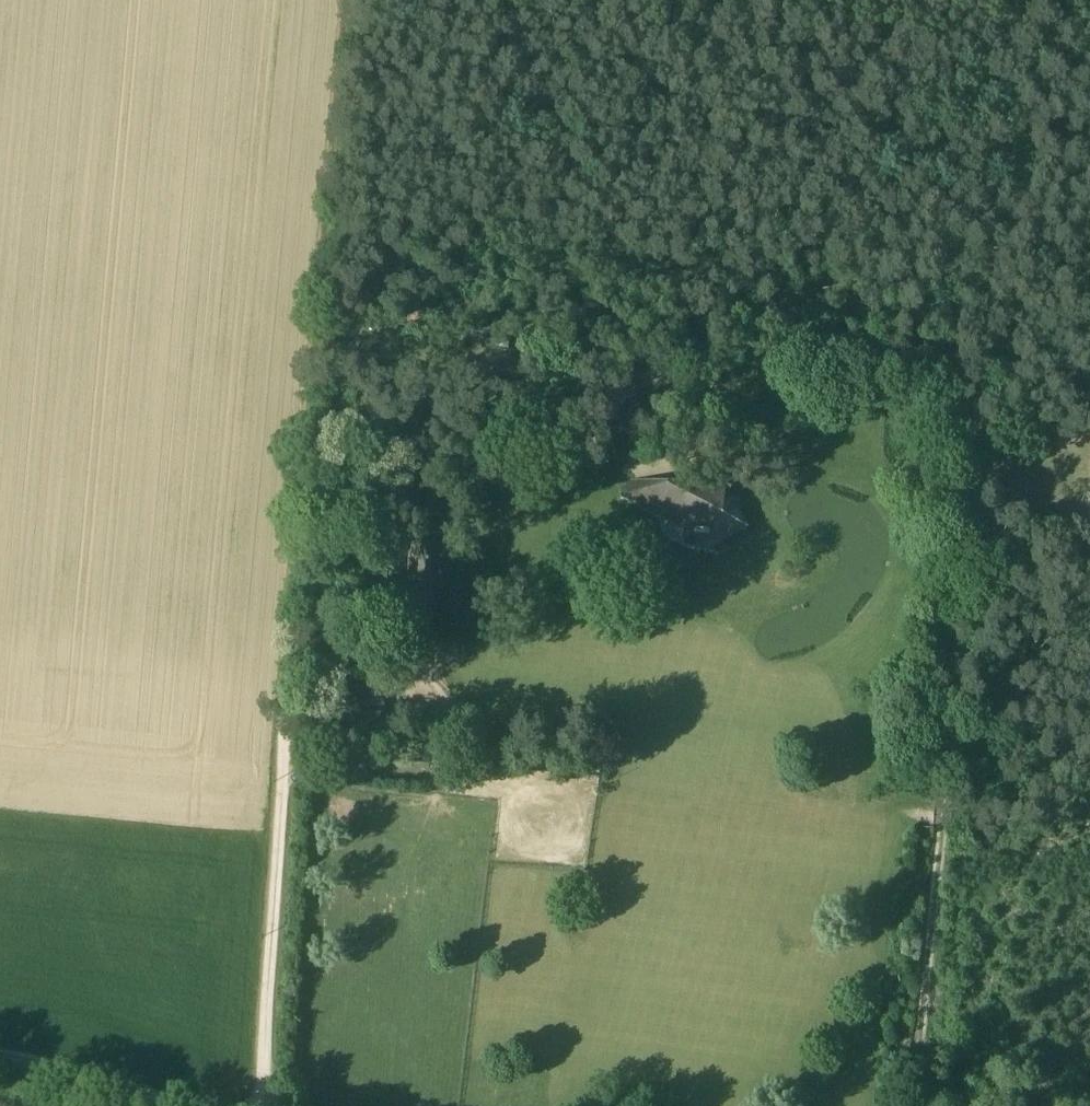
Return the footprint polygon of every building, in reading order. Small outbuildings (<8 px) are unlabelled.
[(723,514),(643,469),(624,497),(658,518),(665,538),(705,556),(725,540),(750,527),(723,514)] [(444,546),(412,544),(410,582),(455,584),(458,543),(445,542),(444,546)]
